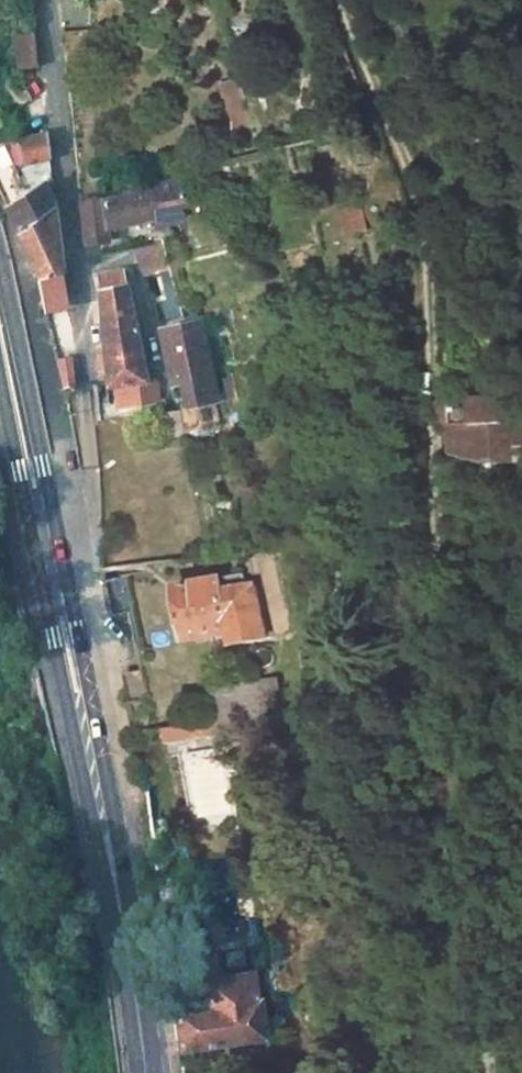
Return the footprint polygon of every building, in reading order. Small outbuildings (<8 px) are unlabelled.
[(33,31),(12,35),(19,68),(40,64),(33,31)] [(259,140),(237,76),(219,83),(234,128),(224,131),(231,149),(259,140)] [(51,158),(48,135),(20,141),(23,155),(25,165),(31,163),(32,168),(41,165),(40,161),(51,158)] [(23,155),(20,141),(2,145),(5,159),(23,155)] [(57,208),(44,171),(36,174),(41,188),(14,207),(12,201),(7,204),(20,233),(57,208)] [(198,216),(190,175),(156,183),(158,190),(85,206),(89,246),(113,239),(112,227),(162,215),(163,224),(179,220),(198,216)] [(348,236),(372,229),(364,204),(341,211),(348,236)] [(57,208),(20,233),(38,273),(39,278),(64,272),(57,208)] [(181,232),(179,220),(163,224),(166,235),(181,232)] [(188,317),(169,242),(137,249),(149,277),(160,275),(172,320),(188,317)] [(193,258),(191,249),(184,244),(177,246),(181,261),(193,258)] [(146,363),(127,271),(102,277),(106,356),(99,357),(100,371),(106,371),(108,386),(161,382),(158,362),(146,363)] [(66,289),(64,272),(39,278),(47,312),(67,306),(63,290),(66,289)] [(214,373),(203,321),(164,328),(175,383),(184,380),(214,373)] [(77,390),(74,357),(59,359),(66,389),(77,390)] [(217,384),(215,378),(205,380),(207,386),(217,384)] [(211,401),(207,386),(200,386),(205,403),(211,401)] [(475,457),(521,453),(518,423),(521,422),(521,395),(448,403),(475,457)] [(266,640),(255,588),(247,590),(244,575),(179,587),(180,593),(173,595),(177,623),(185,621),(190,646),(233,637),(234,648),(266,640)] [(127,613),(119,576),(105,579),(113,616),(127,613)] [(146,700),(139,674),(126,677),(131,702),(146,700)] [(280,715),(277,690),(229,696),(233,721),(280,715)] [(267,1042),(262,1003),(255,1004),(253,978),(207,982),(209,1007),(174,1011),(180,1050),(267,1042)]
